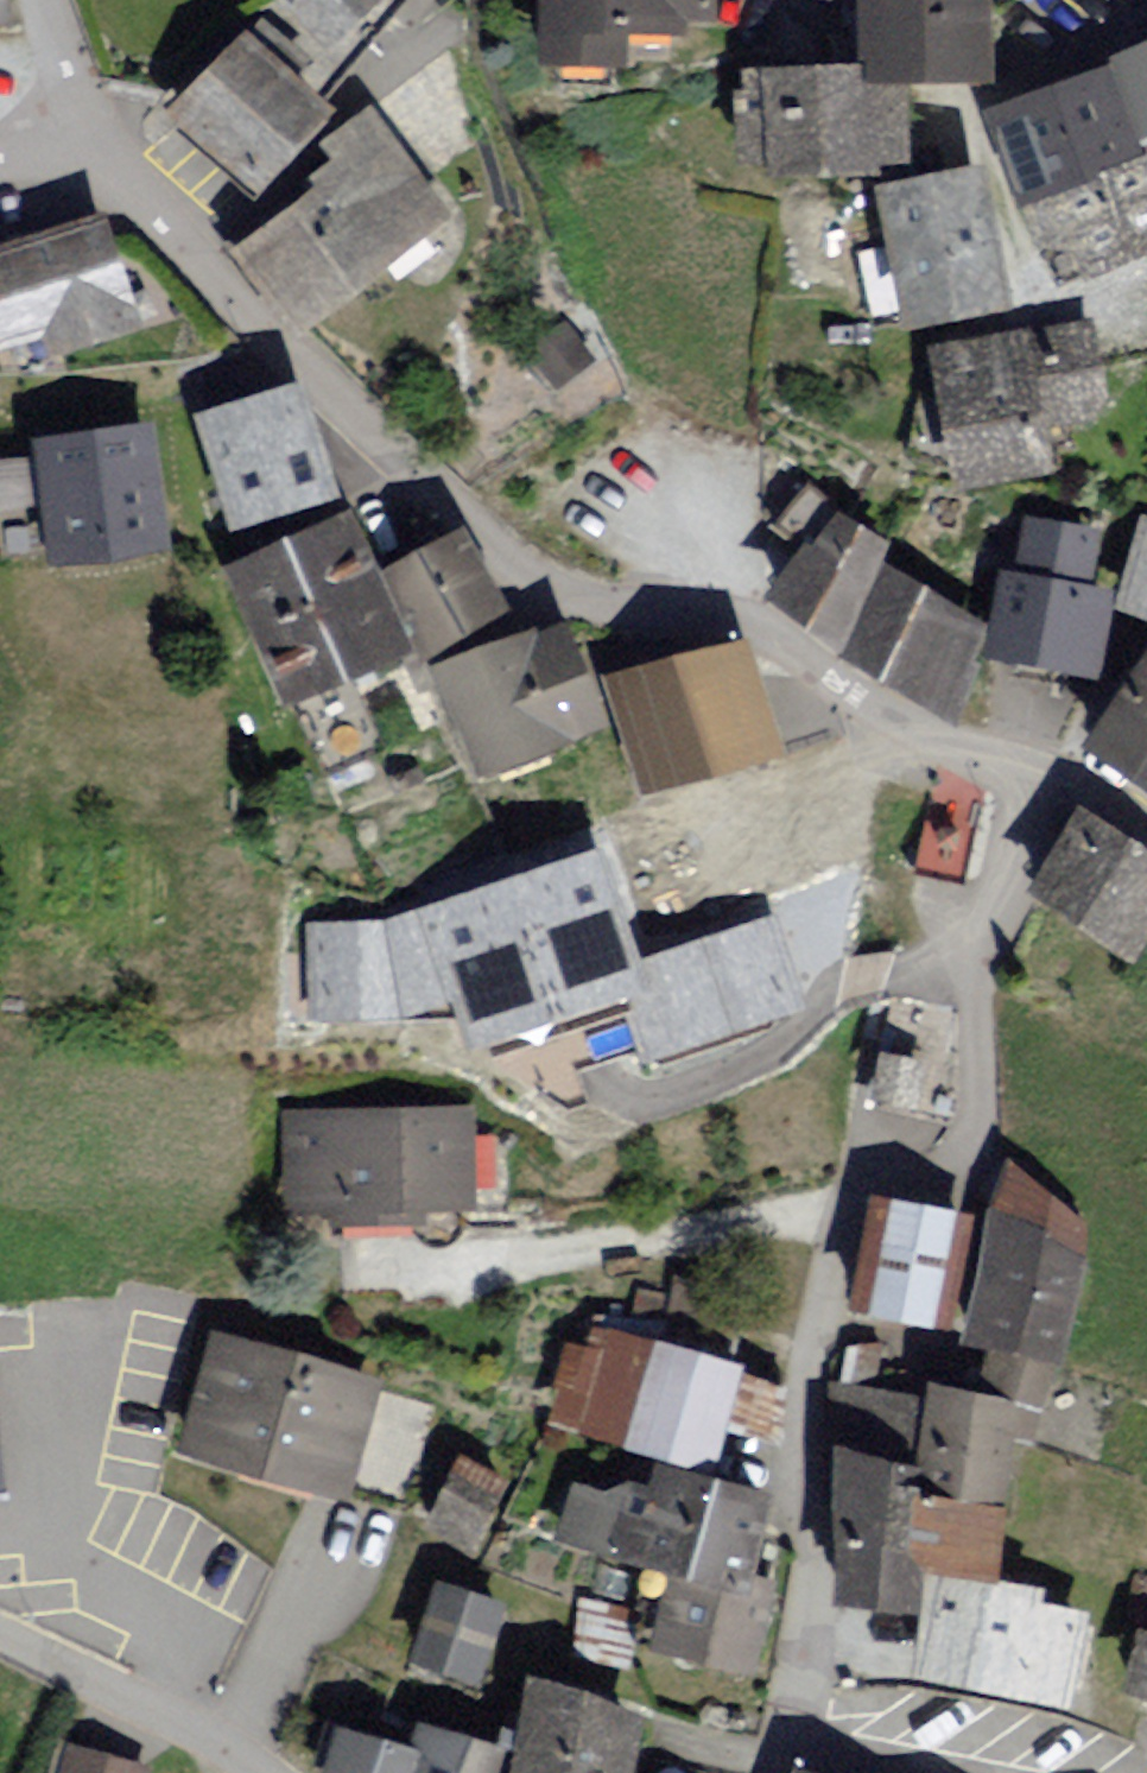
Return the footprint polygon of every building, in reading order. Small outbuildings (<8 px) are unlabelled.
[(266,29),(347,100),(425,0),(294,0),(266,29)] [(554,76),(644,77),(641,37),(703,37),(703,27),(731,28),(730,0),(553,0),(554,76)] [(885,64),(886,85),(925,85),(1010,82),(1007,0),(880,0),(885,64)] [(192,128),(152,165),(212,227),(247,195),(265,211),(354,118),(261,37),(181,120),(192,128)] [(993,114),(1064,287),(1146,254),(1146,51),(993,114)] [(885,64),(751,72),(757,182),(904,177),(905,167),(930,167),(925,85),(886,85),(885,64)] [(334,190),(245,256),(315,345),(476,223),(389,110),(340,146),(352,161),(326,177),(334,190)] [(999,162),(890,190),(925,328),(1035,301),(999,162)] [(0,251),(0,353),(7,376),(156,333),(122,216),(0,251)] [(1103,321),(934,348),(968,494),(1082,477),(1072,427),(1122,418),(1103,321)] [(308,388),(215,418),(253,534),(346,504),(308,388)] [(48,444),(50,463),(0,469),(0,500),(6,571),(193,554),(174,429),(48,444)] [(866,664),(897,569),(907,539),(850,511),(828,544),(818,540),(778,598),(866,664)] [(1115,529),(1020,514),(1012,570),(999,569),(993,623),(987,673),(1109,692),(1120,590),(1109,588),(1115,529)] [(362,522),(239,573),(338,782),(394,757),(364,690),(430,662),(362,522)] [(1143,526),(1124,616),(1146,620),(1146,526),(1143,526)] [(478,537),(404,574),(448,661),(522,623),(478,537)] [(993,623),(897,569),(866,664),(970,727),(987,673),(993,623)] [(577,621),(448,677),(494,782),(623,726),(577,621)] [(747,636),(613,684),(656,805),(790,758),(747,636)] [(1101,749),(1146,780),(1146,672),(1101,749)] [(984,794),(938,769),(917,870),(965,881),(984,794)] [(1038,897),(1146,959),(1146,843),(1088,810),(1038,897)] [(607,842),(288,925),(314,1023),(457,986),(470,1038),(632,996),(645,1048),(804,1006),(779,909),(634,946),(607,842)] [(894,993),(875,1091),(954,1116),(953,1011),(894,993)] [(489,1118),(285,1119),(285,1229),(489,1229),(489,1118)] [(1098,1236),(1016,1168),(1001,1211),(974,1348),(995,1355),(987,1381),(1057,1405),(1098,1236)] [(981,1216),(877,1199),(857,1322),(960,1339),(981,1216)] [(574,1348),(553,1434),(639,1454),(667,1345),(728,1361),(747,1297),(681,1282),(678,1304),(643,1302),(640,1320),(602,1321),(599,1336),(594,1353),(574,1348)] [(392,1387),(216,1337),(184,1456),(403,1521),(444,1423),(387,1405),(392,1387)] [(667,1345),(639,1454),(728,1477),(757,1368),(728,1361),(667,1345)] [(1031,1388),(943,1361),(936,1380),(831,1368),(824,1538),(850,1573),(941,1597),(949,1554),(1020,1568),(1025,1487),(1031,1388)] [(518,1483),(471,1463),(438,1540),(484,1560),(518,1483)] [(581,1488),(565,1543),(685,1579),(717,1585),(739,1486),(669,1472),(663,1491),(642,1485),(622,1497),(581,1488)] [(685,1579),(669,1656),(772,1682),(789,1607),(770,1602),(785,1532),(792,1499),(739,1486),(717,1585),(685,1579)] [(941,1597),(927,1684),(1082,1712),(1102,1605),(1020,1568),(949,1554),(941,1597)] [(443,1582),(410,1683),(489,1709),(522,1609),(443,1582)] [(645,1608),(582,1605),(579,1668),(642,1671),(645,1608)] [(1129,1694),(1146,1699),(1146,1635),(1129,1694)] [(534,1681),(521,1750),(517,1772),(650,1772),(663,1705),(534,1681)] [(521,1750),(433,1727),(417,1772),(517,1772),(521,1750)] [(71,1772),(164,1772),(166,1767),(78,1744),(71,1772)]
